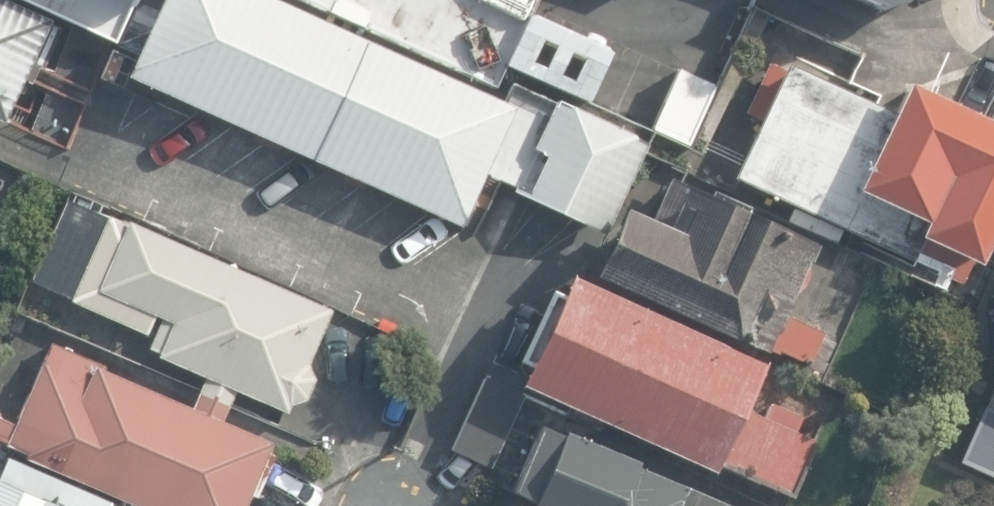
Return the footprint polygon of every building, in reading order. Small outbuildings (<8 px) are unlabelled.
[(2,0),(0,0),(0,109),(45,18),(2,0)] [(106,33),(120,0),(35,0),(106,33)] [(275,0),(155,0),(125,74),(465,230),(510,105),(275,0)] [(881,11),(879,15),(884,17),(930,0),(856,0),(881,11)] [(928,69),(901,119),(788,57),(730,163),(965,290),(993,236),(993,105),(928,69)] [(633,115),(563,86),(522,183),(592,212),(633,115)] [(628,188),(594,270),(742,331),(792,212),(670,161),(654,199),(628,188)] [(332,302),(99,205),(63,294),(148,329),(142,342),(289,404),(332,302)] [(769,359),(562,268),(515,375),(779,490),(806,429),(749,405),(769,359)] [(46,337),(2,436),(162,505),(246,505),(276,438),(46,337)] [(543,423),(514,490),(551,505),(739,505),(543,423)] [(0,471),(0,505),(82,505),(0,471)] [(109,493),(103,505),(141,505),(109,493)]
